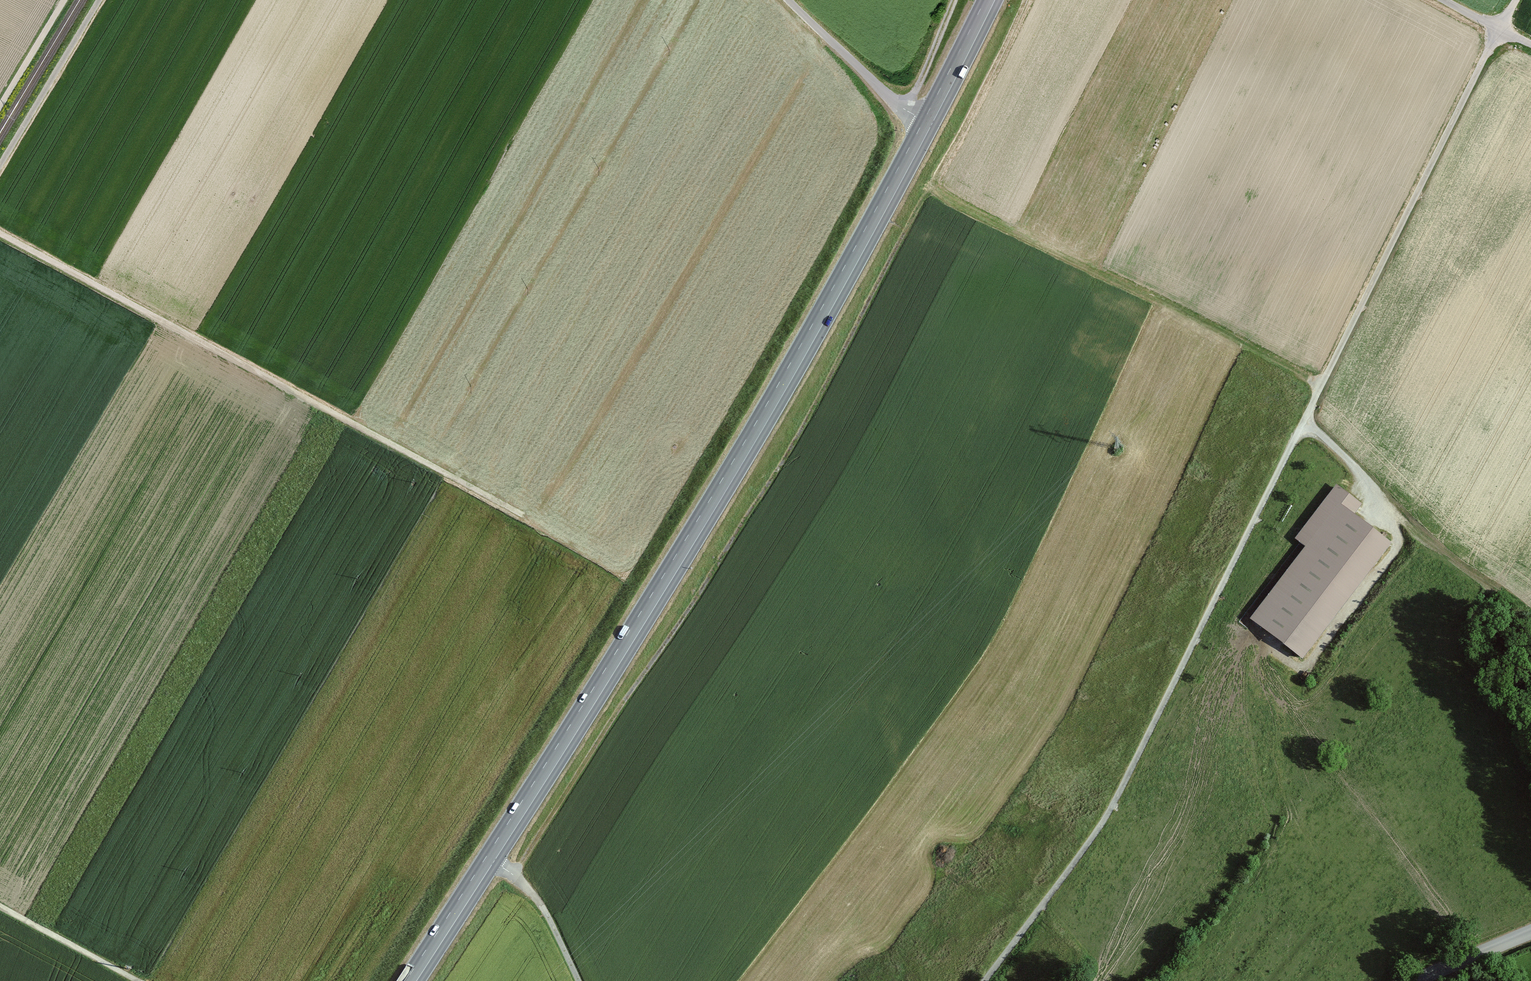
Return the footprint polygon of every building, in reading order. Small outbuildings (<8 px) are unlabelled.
[(1394,546),(1357,518),(1366,506),(1340,486),(1298,540),(1310,549),(1254,622),(1306,661),(1394,546)]
